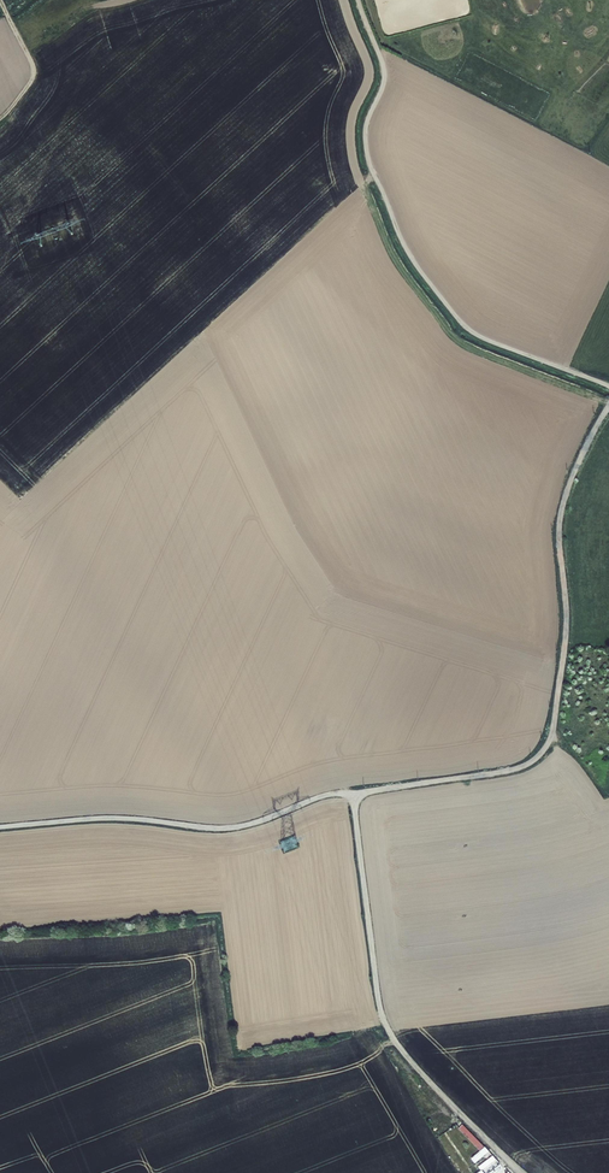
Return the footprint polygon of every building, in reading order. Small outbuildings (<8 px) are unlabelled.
[(474,1161),(481,1154),(476,1149),(469,1155),(474,1161)] [(462,1159),(455,1163),(459,1171),(467,1167),(462,1159)] [(502,1166),(498,1161),(485,1172),(495,1172),(502,1166)]
